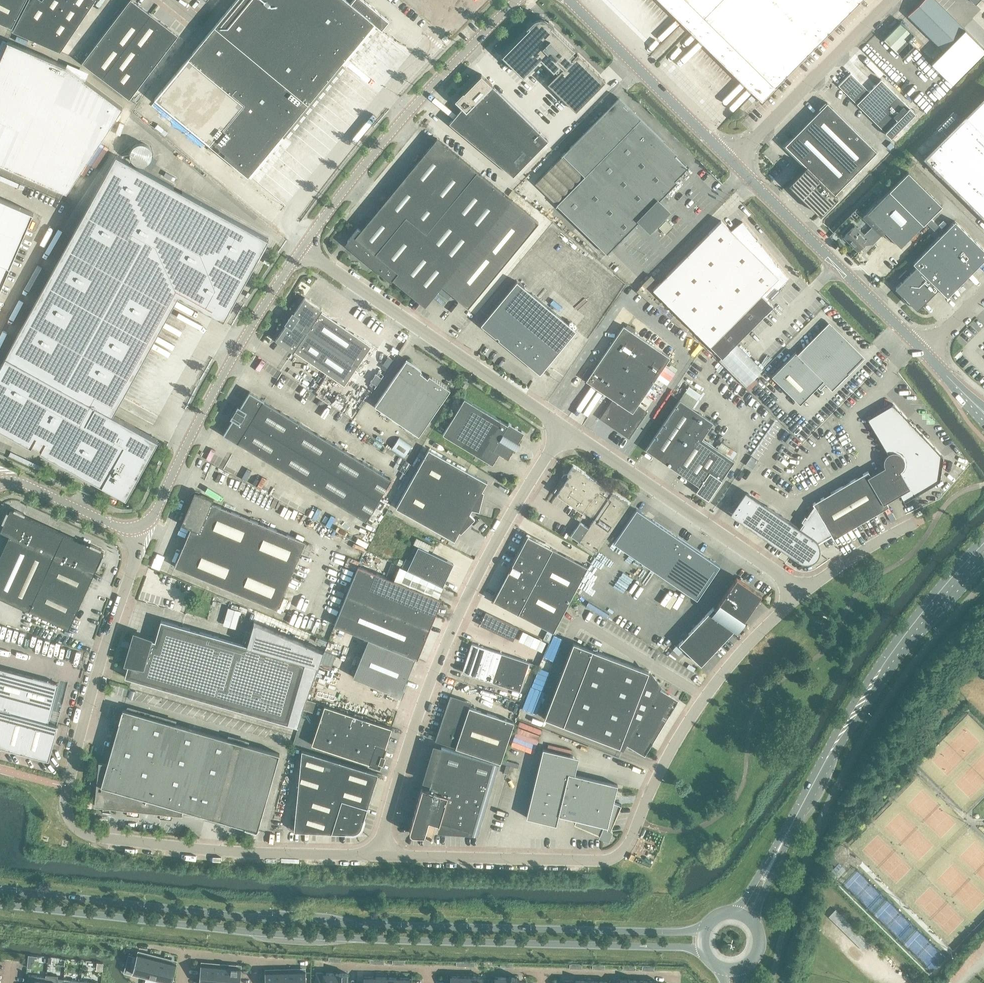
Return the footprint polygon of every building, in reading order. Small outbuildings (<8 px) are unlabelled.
[(16,20),(26,0),(0,0),(0,23),(12,28),(16,20)] [(13,31),(60,51),(84,17),(95,0),(29,0),(13,31)] [(178,35),(133,0),(130,0),(83,62),(130,98),(178,35)] [(347,0),(236,0),(155,99),(248,176),(354,47),(362,53),(389,21),(364,0),(353,0),(351,3),(347,0)] [(762,101),(776,86),(860,0),(861,0),(659,0),(762,101)] [(936,0),(923,0),(908,16),(964,72),(983,52),(983,38),(969,24),(965,29),(936,0)] [(547,23),(546,21),(544,21),(543,20),(544,18),(542,17),(538,17),(537,18),(538,20),(537,21),(535,22),(533,23),(532,22),(528,26),(530,27),(502,55),(523,76),(541,58),(557,74),(548,84),(576,111),(605,81),(577,54),(575,55),(572,52),(574,49),(551,27),(553,25),(549,21),(547,23)] [(903,57),(914,46),(908,41),(914,35),(901,22),(884,39),(903,57)] [(67,66),(8,41),(8,42),(0,60),(0,163),(67,192),(123,108),(67,66)] [(869,62),(865,65),(872,72),(875,69),(869,62)] [(869,91),(851,73),(838,86),(857,104),(885,132),(909,108),(881,79),(869,91)] [(513,176),(548,140),(492,85),(481,74),(455,100),(462,107),(449,123),(513,176)] [(923,158),(983,219),(983,96),(923,158)] [(748,99),(739,108),(743,111),(751,103),(748,99)] [(806,166),(835,194),(877,152),(827,103),(785,145),(806,166)] [(681,161),(625,106),(614,106),(607,113),(605,111),(563,155),(585,176),(557,205),(607,254),(671,189),(669,187),(681,175),(681,161)] [(514,202),(437,138),(361,230),(358,228),(345,244),(391,282),(393,280),(425,306),(514,202)] [(269,239),(117,155),(0,367),(0,427),(127,497),(158,439),(112,412),(177,294),(224,320),(269,239)] [(838,197),(835,194),(806,166),(788,184),(820,215),(838,197)] [(908,172),(889,191),(922,225),(941,205),(908,172)] [(889,191),(862,218),(872,227),(868,231),(873,236),(869,240),(873,244),(885,232),(901,248),(923,226),(922,225),(889,191)] [(34,213),(0,198),(0,290),(34,213)] [(721,221),(653,290),(723,358),(772,306),(767,301),(789,278),(743,222),(731,231),(721,221)] [(983,260),(983,250),(955,221),(913,263),(917,267),(910,274),(906,271),(899,278),(902,281),(895,288),(917,310),(939,288),(947,297),(983,260)] [(864,235),(855,225),(843,237),(858,252),(862,248),(866,252),(873,244),(869,240),(873,236),(868,231),(864,235)] [(517,281),(481,325),(540,374),(576,331),(517,281)] [(287,317),(290,319),(358,365),(372,345),(321,311),(322,310),(305,298),(290,319),(288,317),(287,317)] [(345,385),(358,365),(290,319),(276,340),(293,352),(294,351),(345,385)] [(821,388),(826,383),(832,389),(863,358),(829,324),(799,355),(796,352),(772,376),(800,404),(819,386),(821,388)] [(629,438),(643,419),(642,418),(646,412),(637,406),(670,357),(624,326),(586,381),(613,399),(607,408),(608,409),(602,418),(619,429),(618,430),(629,438)] [(388,368),(393,360),(388,356),(382,364),(388,368)] [(422,370),(406,359),(375,406),(419,436),(451,389),(429,375),(428,377),(420,372),(422,370)] [(383,375),(379,372),(377,374),(376,374),(371,382),(372,382),(370,385),(374,388),(383,375)] [(392,479),(266,402),(264,401),(264,400),(250,392),(240,407),(238,406),(231,418),(233,419),(223,435),(238,444),(238,443),(366,521),(392,479)] [(464,398),(443,434),(493,464),(499,453),(508,459),(514,449),(517,450),(521,444),(518,442),(524,432),(509,423),(508,425),(464,398)] [(735,461),(702,439),(714,422),(680,400),(646,450),(700,486),(696,491),(698,493),(698,492),(709,499),(709,498),(710,498),(722,480),(735,461)] [(889,506),(887,502),(898,496),(903,504),(937,478),(942,457),(893,404),(869,419),(890,457),(888,458),(888,464),(889,467),(872,477),(868,471),(813,504),(815,507),(807,517),(805,516),(802,521),(804,523),(800,528),(748,493),(733,515),(799,560),(800,561),(801,561),(802,561),(803,562),(804,562),(806,562),(807,562),(808,562),(809,562),(810,562),(811,561),(813,561),(814,560),(815,560),(816,559),(816,558),(817,557),(818,556),(819,555),(819,554),(819,553),(820,552),(820,550),(820,549),(820,548),(820,547),(820,546),(820,544),(819,543),(819,542),(831,535),(833,539),(889,506)] [(399,439),(391,450),(404,459),(412,447),(399,439)] [(487,482),(429,449),(396,508),(454,540),(454,541),(455,541),(487,482)] [(751,456),(746,464),(752,468),(757,460),(751,456)] [(613,492),(612,494),(602,488),(603,486),(573,466),(567,475),(564,475),(562,478),(563,483),(557,493),(558,493),(557,495),(594,520),(579,542),(596,553),(630,504),(613,492)] [(277,609),(305,542),(212,503),(214,500),(195,492),(181,525),(191,529),(175,566),(277,609)] [(639,504),(644,495),(639,492),(634,501),(639,504)] [(697,599),(720,565),(637,509),(614,542),(697,599)] [(0,557),(0,598),(69,629),(98,565),(99,566),(104,556),(102,556),(104,552),(100,550),(101,549),(91,544),(90,546),(24,515),(25,514),(15,510),(14,511),(10,510),(8,513),(7,513),(3,523),(4,523),(0,532),(9,536),(0,557)] [(553,633),(588,567),(528,536),(493,601),(553,633)] [(443,587),(447,578),(446,578),(452,564),(432,555),(433,553),(418,547),(407,570),(443,587)] [(587,571),(597,577),(603,567),(593,561),(587,571)] [(628,568),(639,574),(642,567),(631,561),(628,568)] [(418,659),(442,599),(358,566),(334,625),(368,639),(353,677),(390,692),(390,693),(402,698),(406,688),(404,688),(416,658),(418,659)] [(627,575),(622,582),(629,588),(634,581),(627,575)] [(716,610),(732,624),(739,617),(743,621),(762,594),(742,579),(741,578),(730,590),(716,610)] [(716,610),(714,607),(679,644),(701,665),(736,628),(732,624),(716,610)] [(222,608),(219,626),(233,628),(236,610),(222,608)] [(514,639),(519,628),(486,613),(481,624),(514,639)] [(306,662),(161,620),(155,641),(135,635),(128,663),(129,663),(125,677),(288,724),(306,662)] [(539,651),(543,641),(519,631),(514,640),(539,651)] [(669,640),(664,650),(669,652),(674,642),(669,640)] [(520,691),(529,662),(472,643),(471,645),(466,663),(464,672),(470,674),(470,675),(520,691)] [(574,643),(545,717),(623,748),(626,743),(634,749),(636,746),(644,752),(675,700),(667,695),(668,693),(657,687),(660,684),(649,672),(574,643)] [(59,685),(0,668),(0,746),(2,747),(1,747),(11,750),(11,749),(29,754),(34,755),(40,754),(44,752),(49,749),(52,745),(54,740),(56,731),(57,731),(58,725),(57,725),(48,723),(59,685)] [(303,674),(294,709),(302,711),(311,676),(303,674)] [(470,707),(471,703),(450,696),(435,741),(501,763),(511,734),(515,722),(470,707)] [(386,748),(386,747),(392,728),(325,706),(312,744),(369,764),(380,768),(381,763),(382,763),(385,756),(384,756),(386,748)] [(258,831),(280,754),(123,709),(108,763),(99,762),(94,806),(183,815),(183,809),(258,831)] [(479,833),(499,763),(441,746),(429,789),(423,787),(410,829),(410,830),(410,831),(410,832),(410,833),(411,833),(412,834),(413,834),(414,835),(426,835),(426,834),(425,834),(429,820),(439,823),(439,824),(440,821),(478,832),(478,834),(479,834),(479,833)] [(618,785),(569,773),(573,756),(543,749),(527,817),(556,825),(559,815),(577,819),(576,823),(574,823),(607,837),(621,804),(620,805),(614,802),(616,791),(618,785)] [(353,833),(354,833),(355,833),(357,832),(358,832),(359,831),(360,830),(361,829),(361,828),(362,827),(378,774),(302,750),(294,831),(353,833)] [(504,759),(502,763),(518,768),(519,764),(504,759)] [(139,951),(134,969),(147,973),(151,954),(152,950),(147,949),(146,953),(139,951)] [(151,954),(147,973),(159,976),(165,953),(161,952),(160,956),(151,954)] [(169,953),(165,953),(159,976),(172,979),(177,961),(168,959),(169,953)] [(28,963),(27,967),(31,968),(32,964),(34,964),(34,958),(37,959),(37,956),(28,955),(28,963)] [(209,966),(201,965),(200,982),(213,982),(215,966),(215,961),(210,961),(209,966)] [(221,967),(215,966),(213,982),(226,982),(228,962),(222,962),(221,967)] [(228,962),(226,982),(240,982),(241,968),(233,968),(234,963),(228,962)] [(273,972),(266,972),(266,982),(279,982),(278,967),(272,967),(273,972)] [(285,972),(279,972),(279,982),(292,982),(292,967),(285,967),(285,972)] [(292,967),(292,982),(306,982),(305,971),(298,971),(298,967),(292,967)] [(334,973),(315,973),(315,982),(334,982),(334,973)] [(334,982),(347,982),(347,974),(334,973),(334,982)]
